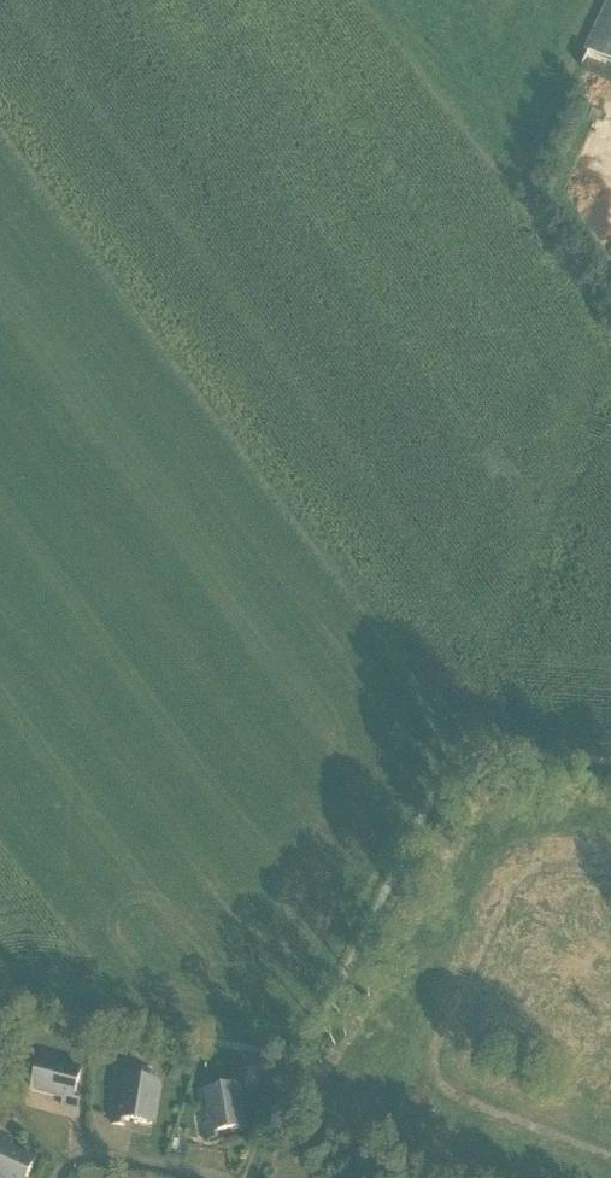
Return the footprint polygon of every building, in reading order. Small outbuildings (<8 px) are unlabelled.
[(585,47),(584,47),(583,48),(584,48),(610,61),(610,0),(608,0),(585,47)] [(78,1110),(81,1099),(75,1097),(82,1071),(54,1064),(56,1055),(43,1052),(33,1091),(65,1099),(63,1107),(78,1110)] [(123,1110),(116,1109),(113,1124),(125,1126),(126,1120),(153,1125),(160,1083),(129,1078),(123,1110)] [(213,1124),(205,1126),(207,1141),(219,1139),(218,1133),(245,1129),(238,1087),(207,1092),(213,1124)] [(36,1160),(9,1149),(13,1141),(1,1136),(0,1137),(0,1177),(28,1177),(36,1160)]
